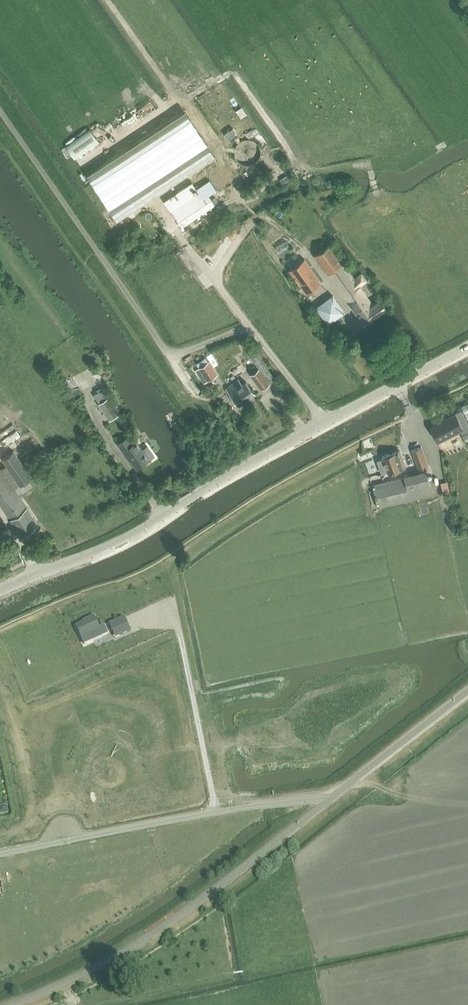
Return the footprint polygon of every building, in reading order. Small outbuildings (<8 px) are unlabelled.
[(185,109),(86,175),(116,220),(215,155),(185,109)] [(66,146),(75,159),(100,142),(91,129),(66,146)] [(171,235),(184,226),(189,233),(198,227),(193,220),(216,205),(209,194),(217,189),(211,180),(198,189),(193,182),(165,201),(166,201),(154,209),(171,235)] [(214,222),(215,224),(225,218),(221,212),(212,218),(214,222)] [(364,324),(387,308),(380,299),(372,305),(364,292),(364,291),(361,287),(363,285),(362,283),(366,280),(362,273),(354,278),(349,270),(351,269),(350,267),(347,268),(330,244),(314,255),(364,324)] [(306,293),(321,282),(304,259),(290,269),(303,288),(299,290),(302,295),(306,292),(306,293)] [(345,311),(333,294),(316,305),(328,323),(345,311)] [(261,388),(270,382),(275,378),(252,348),(246,352),(259,368),(251,374),(261,388)] [(195,370),(203,383),(217,374),(208,360),(195,370)] [(239,404),(255,393),(246,381),(242,384),(238,379),(227,388),(239,404)] [(213,384),(207,388),(211,395),(218,391),(213,384)] [(98,404),(109,420),(121,412),(104,388),(94,395),(99,403),(98,404)] [(461,433),(467,430),(467,424),(462,412),(444,421),(444,422),(431,428),(437,441),(460,430),(461,433)] [(142,451),(137,442),(134,444),(129,437),(118,444),(127,457),(129,456),(137,468),(154,456),(148,447),(142,451)] [(419,469),(428,466),(421,447),(411,450),(419,469)] [(382,473),(388,471),(388,472),(405,466),(400,450),(382,456),(383,458),(383,459),(377,461),(382,473)] [(13,451),(2,459),(21,486),(32,477),(13,451)] [(0,468),(0,504),(21,535),(38,523),(0,468)] [(377,507),(432,495),(427,470),(404,475),(405,477),(372,485),(377,507)] [(442,493),(449,492),(447,482),(440,483),(442,493)] [(12,569),(24,563),(19,553),(7,559),(12,569)] [(87,621),(76,627),(82,640),(84,645),(108,634),(104,627),(100,629),(94,616),(86,620),(87,621)] [(124,618),(109,624),(113,633),(118,630),(121,636),(130,631),(124,618)]
